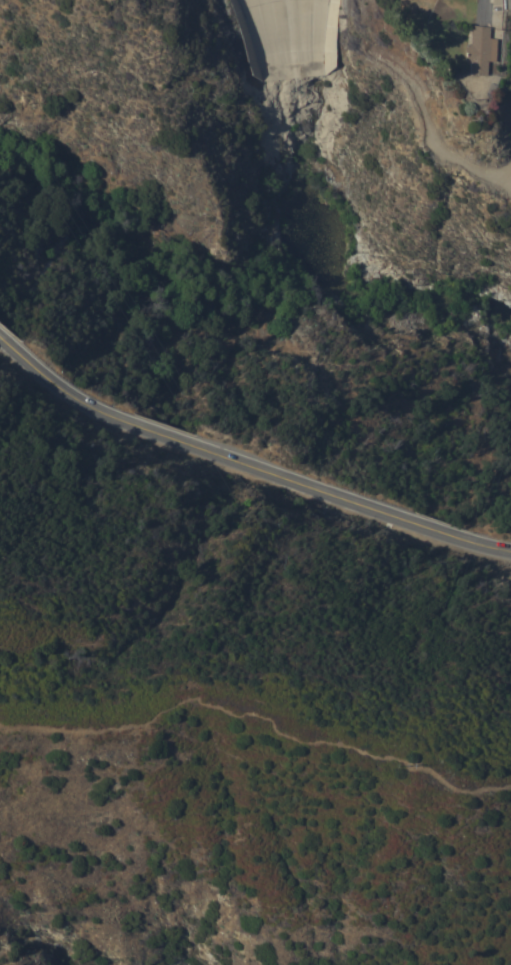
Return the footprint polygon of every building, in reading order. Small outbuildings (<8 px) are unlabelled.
[(489,26),(488,37),(495,38),(492,61),(485,60),(483,75),(466,73),(467,59),(462,59),(464,43),(469,44),(472,24),(489,26)]
